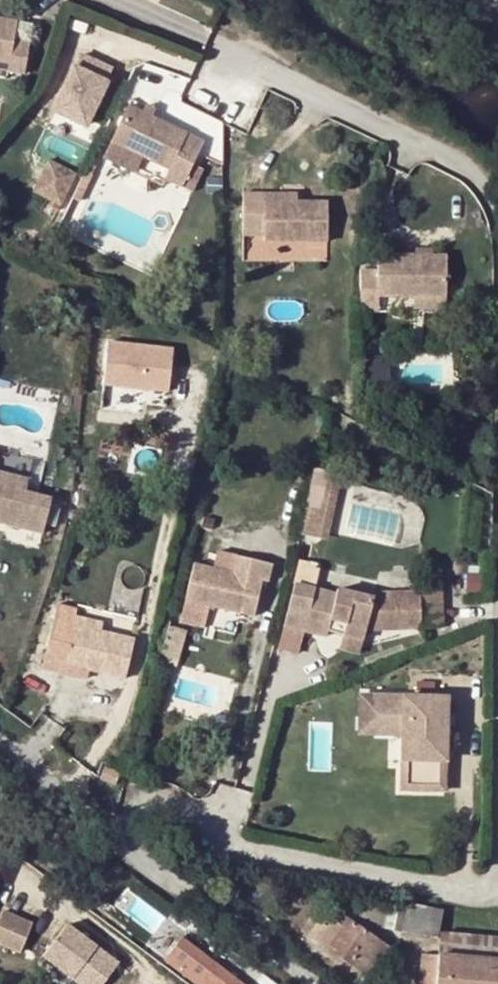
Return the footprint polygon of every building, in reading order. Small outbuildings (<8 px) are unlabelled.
[(0,11),(0,58),(6,59),(4,67),(23,70),(29,36),(13,33),(16,15),(16,14),(0,11)] [(32,18),(16,15),(13,33),(29,36),(32,18)] [(55,110),(96,126),(120,64),(78,48),(55,110)] [(204,135),(127,98),(110,133),(171,160),(165,172),(184,181),(204,135)] [(171,160),(110,133),(102,150),(162,180),(165,172),(171,160)] [(75,167),(46,153),(30,186),(60,200),(75,167)] [(262,196),(263,188),(240,188),(240,231),(260,231),(261,237),(326,237),(326,197),(294,197),(262,196)] [(295,188),(263,188),(262,196),(294,197),(295,188)] [(445,261),(374,261),(373,278),(357,277),(356,318),(374,319),(375,304),(445,305),(445,261)] [(110,338),(107,384),(175,388),(177,342),(110,338)] [(316,465),(305,532),(332,536),(343,469),(316,465)] [(8,470),(0,468),(0,519),(42,530),(50,495),(24,487),(5,483),(8,470)] [(27,474),(8,470),(5,483),(24,487),(27,474)] [(231,569),(191,560),(183,596),(251,612),(260,577),(265,578),(269,560),(234,552),(231,569)] [(334,591),(293,583),(284,624),(324,632),(328,615),(345,619),(343,631),(362,635),(364,626),(420,623),(419,584),(374,587),(373,592),(335,584),(334,591)] [(438,584),(419,584),(420,623),(439,622),(438,584)] [(69,621),(100,627),(102,619),(71,612),(69,621)] [(133,635),(100,627),(69,621),(60,661),(124,674),(133,635)] [(362,635),(343,631),(339,645),(359,648),(362,635)] [(369,719),(370,694),(356,693),(355,734),(401,735),(401,719),(369,719)] [(445,694),(370,694),(369,719),(401,719),(401,735),(400,790),(444,790),(445,694)] [(119,766),(103,761),(97,774),(114,780),(119,766)] [(441,910),(406,902),(401,930),(435,936),(441,910)] [(9,955),(26,926),(0,911),(0,950),(9,955)] [(387,945),(342,913),(336,921),(341,925),(335,933),(321,924),(311,938),(365,975),(387,945)] [(336,921),(327,915),(321,924),(335,933),(341,925),(336,921)] [(185,932),(165,957),(199,983),(252,983),(185,932)] [(439,933),(437,955),(497,960),(497,938),(439,933)] [(421,953),(415,953),(414,959),(410,965),(407,983),(417,983),(421,953)] [(435,978),(437,955),(421,953),(417,983),(434,983),(435,978)] [(437,955),(435,978),(434,983),(497,983),(497,960),(437,955)]
